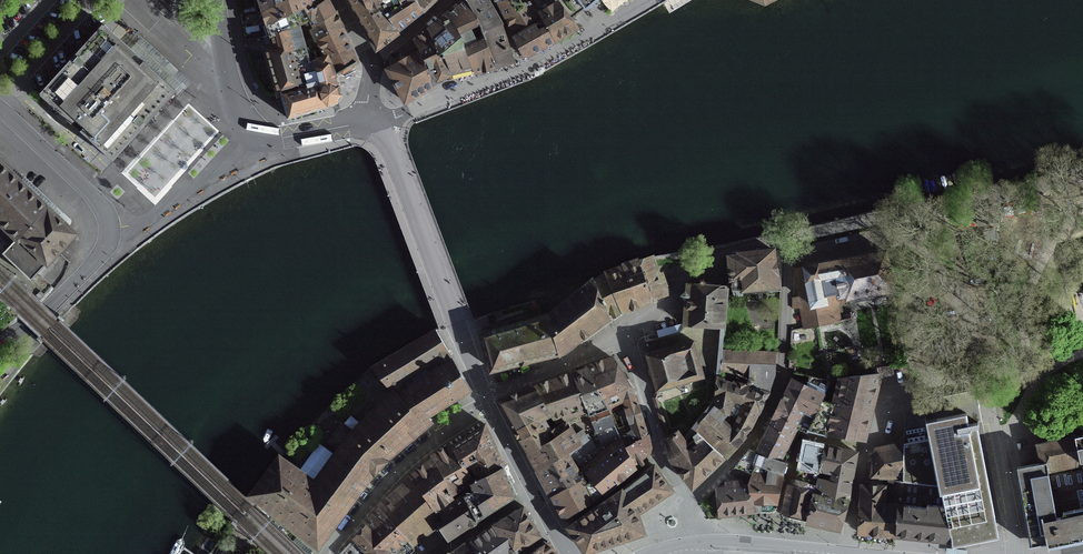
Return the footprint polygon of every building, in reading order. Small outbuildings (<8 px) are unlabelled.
[(262,12),(289,0),(258,0),(262,12)] [(327,0),(289,0),(262,12),(266,24),(304,9),(306,13),(327,0)] [(310,22),(314,28),(334,13),(332,11),(327,0),(306,13),(310,22)] [(376,49),(397,33),(378,6),(382,4),(380,0),(346,0),(361,24),(376,49)] [(382,4),(378,6),(397,33),(423,13),(415,0),(380,0),(382,4)] [(470,69),(473,73),(475,73),(495,68),(482,32),(481,33),(463,0),(462,0),(456,6),(454,8),(451,12),(448,14),(442,19),(427,32),(419,37),(415,40),(414,39),(411,42),(413,45),(414,45),(419,52),(420,51),(424,59),(432,80),(433,80),(450,73),(454,72),(470,69)] [(436,0),(415,0),(423,13),(436,0)] [(501,26),(485,0),(463,0),(481,33),(482,32),(495,68),(503,66),(510,64),(510,65),(513,64),(512,60),(512,61),(505,42),(501,26)] [(534,8),(550,0),(493,0),(494,2),(497,1),(499,3),(506,18),(532,5),(534,8)] [(554,42),(568,34),(574,31),(575,31),(576,30),(577,30),(576,28),(575,28),(570,21),(555,0),(550,0),(534,8),(543,22),(513,40),(515,43),(522,57),(526,58),(554,42)] [(570,21),(589,6),(598,0),(555,0),(570,21)] [(506,18),(513,38),(513,40),(543,22),(534,8),(532,5),(506,18)] [(310,22),(306,13),(304,9),(266,24),(268,29),(270,36),(271,36),(295,27),(295,28),(299,27),(310,22)] [(341,29),(340,27),(335,17),(334,13),(314,28),(320,39),(317,41),(318,43),(341,29)] [(103,25),(103,26),(101,25),(38,94),(40,95),(39,96),(75,128),(96,148),(112,162),(144,127),(181,86),(169,77),(164,82),(143,62),(139,66),(135,62),(131,58),(135,54),(111,32),(103,25)] [(295,27),(271,36),(274,47),(265,49),(278,95),(280,94),(288,123),(328,113),(327,107),(330,106),(337,105),(339,101),(342,97),(340,91),(339,86),(337,77),(336,77),(329,65),(325,58),(318,60),(315,49),(306,51),(299,27),(295,28),(295,27)] [(354,64),(356,63),(348,46),(341,29),(318,43),(322,50),(322,51),(321,52),(322,54),(323,53),(326,58),(325,58),(329,65),(336,77),(337,77),(336,74),(353,64),(354,64)] [(404,103),(434,86),(433,80),(432,80),(424,59),(420,51),(419,52),(387,70),(404,103)] [(0,163),(0,224),(17,240),(20,238),(47,207),(0,163)] [(30,278),(36,273),(38,276),(53,289),(58,283),(62,277),(66,270),(68,262),(57,252),(70,238),(70,229),(47,207),(20,238),(17,240),(11,247),(5,254),(30,278)] [(732,254),(733,256),(728,257),(731,291),(742,289),(742,291),(777,287),(774,268),(773,251),(739,254),(738,254),(738,256),(736,256),(734,256),(733,254),(732,254)] [(891,290),(892,290),(885,252),(839,261),(816,266),(816,265),(794,270),(798,293),(799,298),(792,299),(792,308),(806,306),(812,306),(815,327),(837,323),(833,297),(846,295),(847,299),(891,290)] [(639,261),(651,301),(654,300),(665,296),(652,257),(639,261)] [(621,312),(625,310),(637,306),(641,304),(651,301),(639,261),(626,265),(607,271),(603,273),(593,280),(593,279),(591,280),(608,318),(609,317),(615,315),(621,312)] [(591,280),(549,314),(481,336),(491,370),(524,362),(558,353),(559,353),(586,334),(608,318),(591,280)] [(686,326),(719,328),(723,328),(727,286),(725,286),(722,286),(687,284),(684,326),(686,326)] [(684,444),(694,431),(716,403),(717,401),(716,400),(717,386),(718,386),(722,350),(723,328),(719,328),(715,374),(713,401),(681,440),(684,444)] [(436,332),(372,368),(394,394),(403,387),(414,380),(410,375),(425,365),(429,373),(452,359),(442,342),(436,332)] [(685,382),(703,377),(692,342),(650,354),(649,352),(648,353),(648,354),(645,355),(655,391),(657,390),(679,384),(685,382)] [(717,401),(716,403),(694,431),(703,439),(722,457),(723,456),(722,456),(724,453),(727,456),(746,433),(750,429),(749,429),(758,412),(766,394),(767,393),(770,386),(775,376),(774,376),(775,352),(722,350),(718,386),(717,386),(716,400),(717,401)] [(427,417),(469,390),(462,377),(463,377),(461,374),(459,371),(452,359),(429,373),(415,382),(414,380),(403,387),(427,417)] [(634,396),(634,395),(618,368),(613,359),(605,363),(604,362),(602,363),(587,369),(587,367),(586,367),(608,409),(623,401),(634,396)] [(607,409),(608,409),(586,367),(585,368),(585,369),(579,371),(572,374),(563,377),(553,381),(545,384),(534,388),(551,417),(556,428),(566,422),(571,421),(588,415),(589,415),(589,414),(607,409)] [(833,400),(825,435),(840,437),(862,441),(871,407),(875,390),(879,374),(838,379),(838,380),(833,400)] [(795,428),(806,433),(824,396),(830,381),(816,381),(812,390),(792,380),(784,397),(756,453),(748,450),(735,467),(739,469),(752,473),(755,466),(760,467),(783,475),(787,463),(779,460),(795,428)] [(403,387),(394,394),(392,392),(386,397),(384,402),(375,409),(352,432),(341,424),(328,442),(339,449),(314,483),(279,457),(250,495),(286,521),(285,523),(318,547),(319,545),(318,545),(339,518),(341,514),(342,514),(343,513),(342,512),(376,468),(378,465),(381,463),(380,463),(427,424),(429,422),(430,422),(431,422),(427,417),(403,387)] [(548,418),(551,417),(534,388),(497,401),(514,429),(534,418),(536,420),(537,421),(543,418),(547,416),(548,418)] [(903,444),(902,476),(902,482),(939,483),(944,507),(950,540),(951,546),(986,539),(998,537),(976,427),(978,427),(977,423),(967,424),(961,393),(921,401),(925,424),(905,428),(903,444)] [(634,395),(634,396),(623,401),(628,417),(622,419),(624,427),(616,430),(620,438),(624,447),(635,467),(646,459),(648,452),(650,448),(647,436),(645,429),(637,404),(634,395)] [(817,433),(825,435),(833,400),(824,396),(806,433),(807,433),(808,430),(817,433)] [(589,414),(589,415),(588,415),(596,433),(609,428),(615,426),(611,417),(607,409),(589,414)] [(548,433),(556,428),(551,417),(548,418),(547,416),(543,418),(537,421),(536,420),(534,418),(514,429),(515,432),(520,439),(541,428),(545,434),(548,433)] [(577,441),(573,436),(569,429),(570,428),(569,426),(568,426),(566,422),(556,428),(548,433),(551,439),(549,441),(550,442),(528,454),(537,469),(565,450),(577,441)] [(484,425),(452,445),(463,464),(494,447),(492,443),(484,425)] [(577,441),(565,450),(572,461),(574,460),(580,468),(591,459),(592,460),(620,438),(616,430),(615,426),(609,428),(596,433),(601,445),(595,449),(590,439),(588,440),(582,430),(573,436),(577,441)] [(549,441),(551,439),(548,433),(545,434),(541,428),(520,439),(526,451),(528,454),(550,442),(549,441)] [(694,431),(684,444),(681,440),(676,433),(666,439),(671,457),(692,486),(719,459),(722,457),(703,439),(694,431)] [(1081,468),(1082,467),(1082,435),(1081,436),(1075,437),(1056,441),(1037,445),(1041,462),(1045,462),(1047,470),(1051,469),(1053,477),(1082,471),(1081,468)] [(581,471),(582,472),(582,473),(581,473),(594,501),(632,469),(635,467),(624,447),(620,438),(592,460),(592,461),(583,469),(583,470),(581,471)] [(819,471),(824,446),(819,445),(804,441),(798,470),(795,481),(809,484),(809,483),(815,485),(819,471)] [(897,509),(899,509),(899,498),(900,476),(902,476),(903,444),(895,446),(875,450),(871,477),(888,477),(887,498),(883,498),(883,487),(861,486),(860,497),(859,518),(859,533),(895,535),(897,509)] [(412,475),(411,475),(434,507),(450,496),(451,495),(452,495),(469,485),(468,484),(473,482),(463,464),(452,445),(438,455),(434,457),(433,456),(431,457),(430,458),(431,460),(429,463),(412,476),(412,475)] [(839,529),(847,501),(849,490),(851,479),(853,467),(856,453),(824,446),(819,471),(815,485),(814,492),(808,518),(807,517),(805,522),(823,526),(839,529)] [(494,447),(463,464),(473,482),(502,466),(496,452),(494,447)] [(572,461),(565,450),(537,469),(539,474),(545,485),(551,496),(572,484),(571,479),(580,474),(572,461)] [(1029,547),(1047,544),(1041,517),(1055,514),(1047,472),(1048,472),(1047,470),(1045,462),(1041,462),(1041,464),(1033,465),(1033,464),(1032,465),(1017,467),(1019,480),(1017,481),(1019,493),(1027,535),(1029,546),(1029,547)] [(452,502),(437,512),(440,516),(441,515),(443,522),(439,525),(448,539),(513,497),(516,495),(505,471),(502,466),(473,482),(468,484),(469,485),(471,490),(454,500),(452,497),(452,495),(451,495),(450,496),(453,502),(452,502)] [(613,497),(568,527),(585,551),(643,532),(636,514),(671,490),(653,466),(629,485),(613,497)] [(760,467),(755,466),(752,473),(746,486),(750,512),(751,512),(771,512),(773,510),(775,509),(783,475),(760,467)] [(730,474),(748,481),(752,473),(739,469),(735,467),(730,474)] [(1055,514),(1041,517),(1047,544),(1057,541),(1058,545),(1082,540),(1082,471),(1053,477),(1049,478),(1057,513),(1055,514)] [(594,501),(581,473),(580,474),(571,479),(572,484),(551,496),(558,509),(562,517),(561,518),(562,520),(594,501)] [(387,503),(381,509),(409,543),(436,520),(440,516),(437,512),(434,507),(411,475),(409,477),(412,481),(387,503)] [(808,518),(814,492),(815,485),(809,483),(809,484),(795,481),(794,480),(792,488),(788,487),(782,512),(784,512),(782,517),(795,520),(805,522),(807,517),(808,518)] [(750,512),(746,486),(717,490),(720,515),(750,512)] [(901,504),(899,504),(899,509),(897,509),(895,535),(909,536),(913,537),(940,540),(948,540),(949,541),(950,540),(944,507),(943,507),(943,506),(927,504),(926,507),(901,504)] [(508,534),(530,521),(529,518),(523,507),(494,525),(502,537),(508,534)] [(389,553),(408,553),(414,550),(409,544),(409,543),(381,509),(380,510),(381,511),(375,517),(366,526),(389,553)] [(534,527),(530,521),(508,534),(517,550),(518,549),(539,535),(534,527)] [(478,553),(521,553),(520,553),(518,549),(517,550),(508,534),(502,537),(494,525),(489,528),(470,543),(478,553)] [(353,540),(366,553),(389,553),(366,526),(364,529),(353,540)] [(353,540),(340,553),(365,553),(366,553),(353,540)] [(547,542),(529,553),(555,553),(547,542)] [(470,543),(462,549),(454,553),(478,553),(470,543)]
